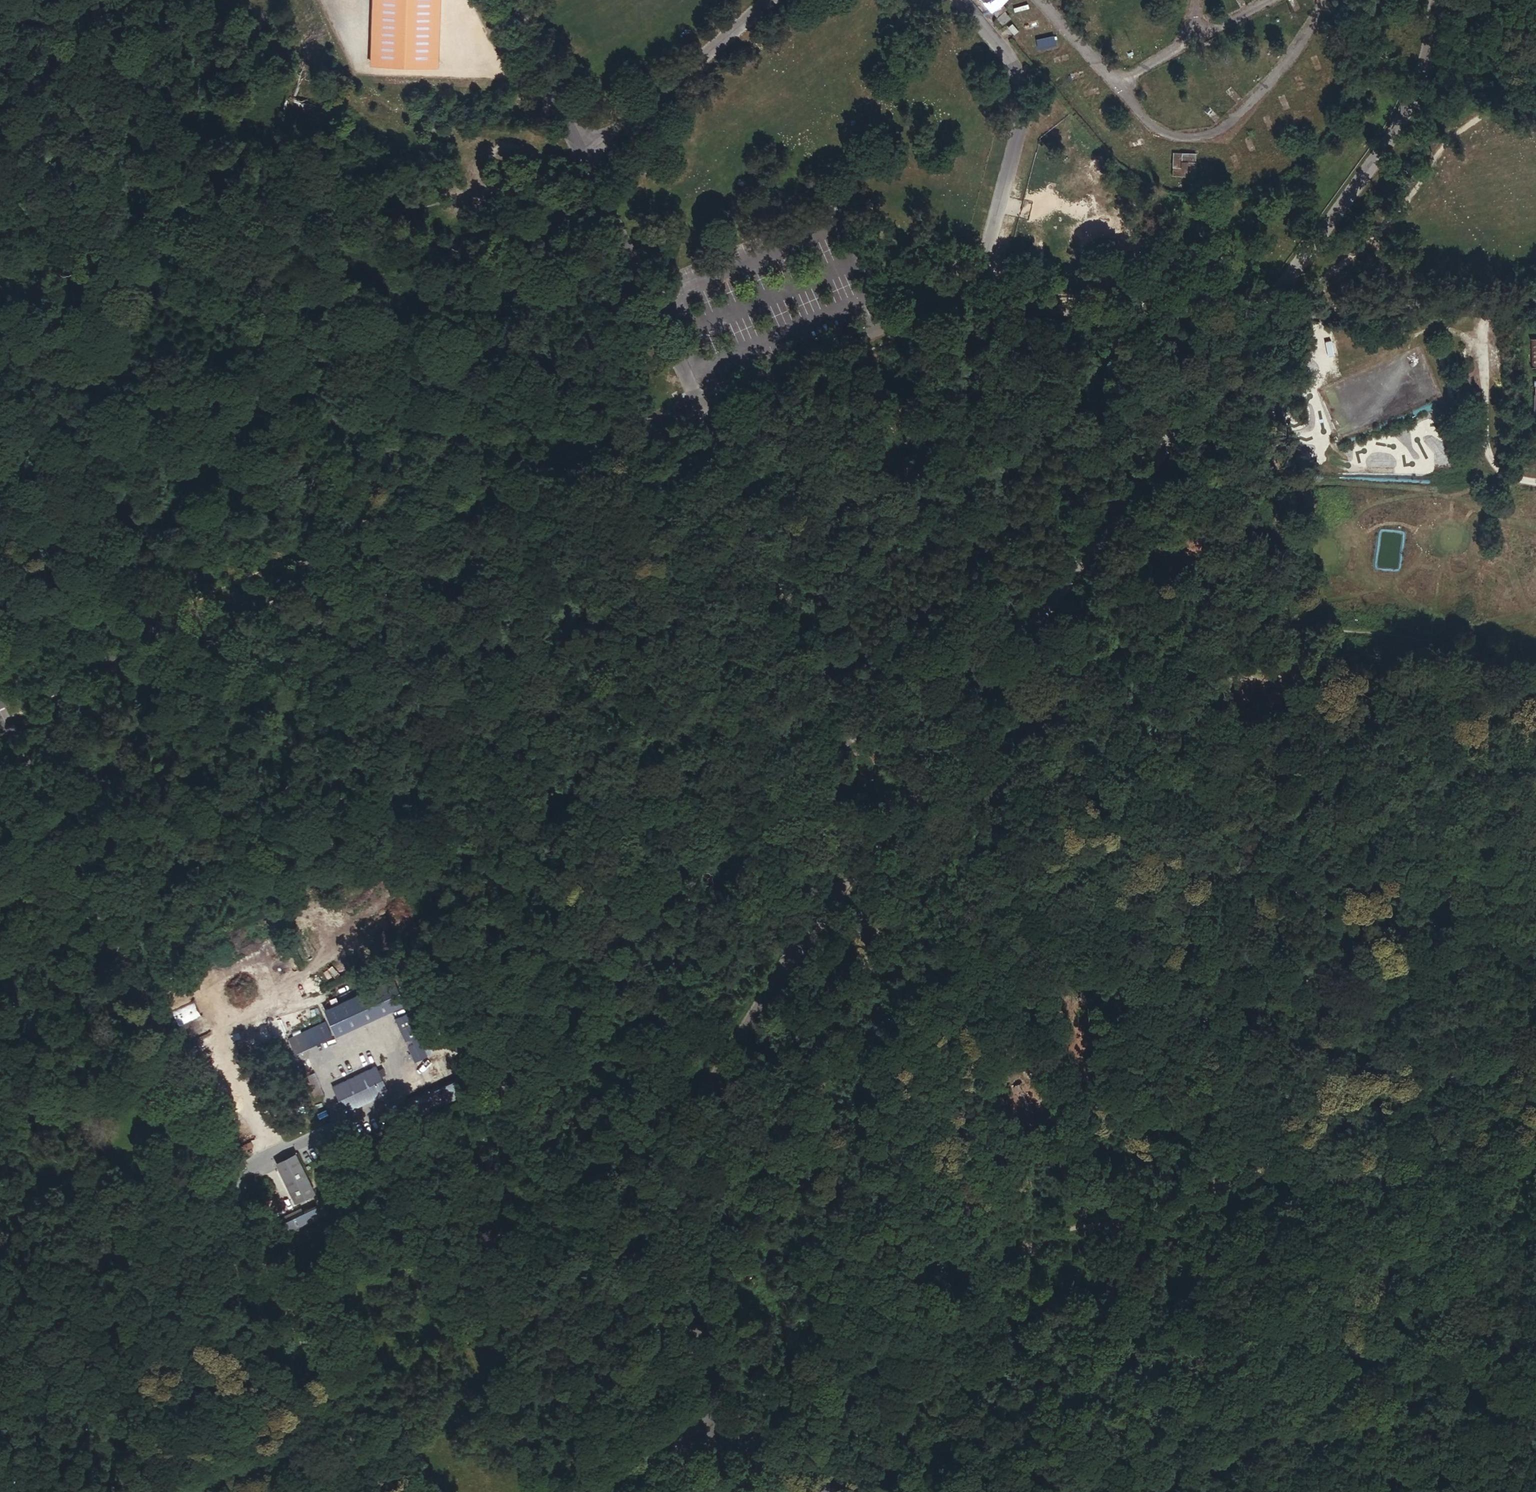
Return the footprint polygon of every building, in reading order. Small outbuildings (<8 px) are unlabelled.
[(370,17),(368,65),(434,68),(437,0),(371,0),(370,17)] [(1000,5),(991,12),(996,17),(1004,11),(1000,5)] [(1004,15),(997,20),(1001,25),(1008,19),(1004,15)] [(1197,156),(1175,156),(1175,177),(1196,177),(1197,156)] [(395,979),(326,1009),(337,1033),(405,1002),(395,979)] [(415,1032),(408,1019),(406,1013),(393,1019),(412,1060),(425,1054),(415,1032)] [(414,1016),(408,1019),(415,1032),(420,1029),(414,1016)] [(327,1021),(290,1038),(296,1052),(334,1035),(327,1021)] [(374,1066),(332,1086),(344,1112),(386,1093),(374,1066)] [(465,1076),(401,1106),(409,1122),(472,1092),(465,1076)] [(315,1193),(296,1156),(276,1166),(295,1203),(315,1193)] [(317,1207),(278,1225),(283,1234),(321,1216),(317,1207)]
